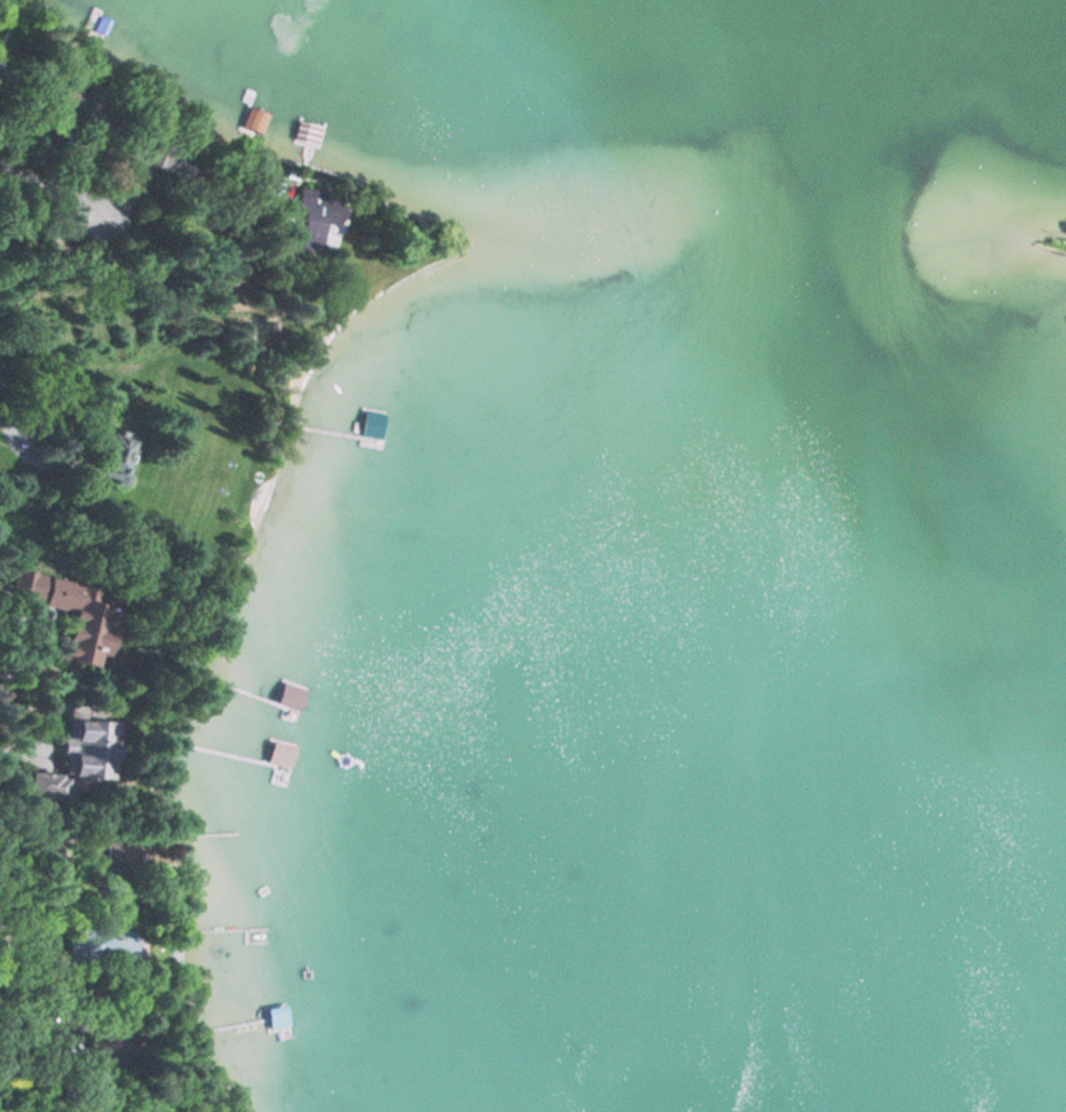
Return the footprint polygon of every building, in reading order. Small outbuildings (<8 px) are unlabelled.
[(80,30),(100,40),(109,21),(88,11),(80,30)] [(289,246),(335,253),(344,196),(298,189),(289,246)] [(99,464),(128,473),(138,439),(109,430),(99,464)] [(108,669),(121,608),(97,603),(101,586),(51,576),(45,606),(73,612),(63,659),(108,669)] [(30,772),(29,798),(71,800),(72,786),(115,788),(117,720),(78,719),(77,738),(63,738),(62,773),(30,772)] [(136,962),(135,928),(67,929),(67,963),(136,962)]
